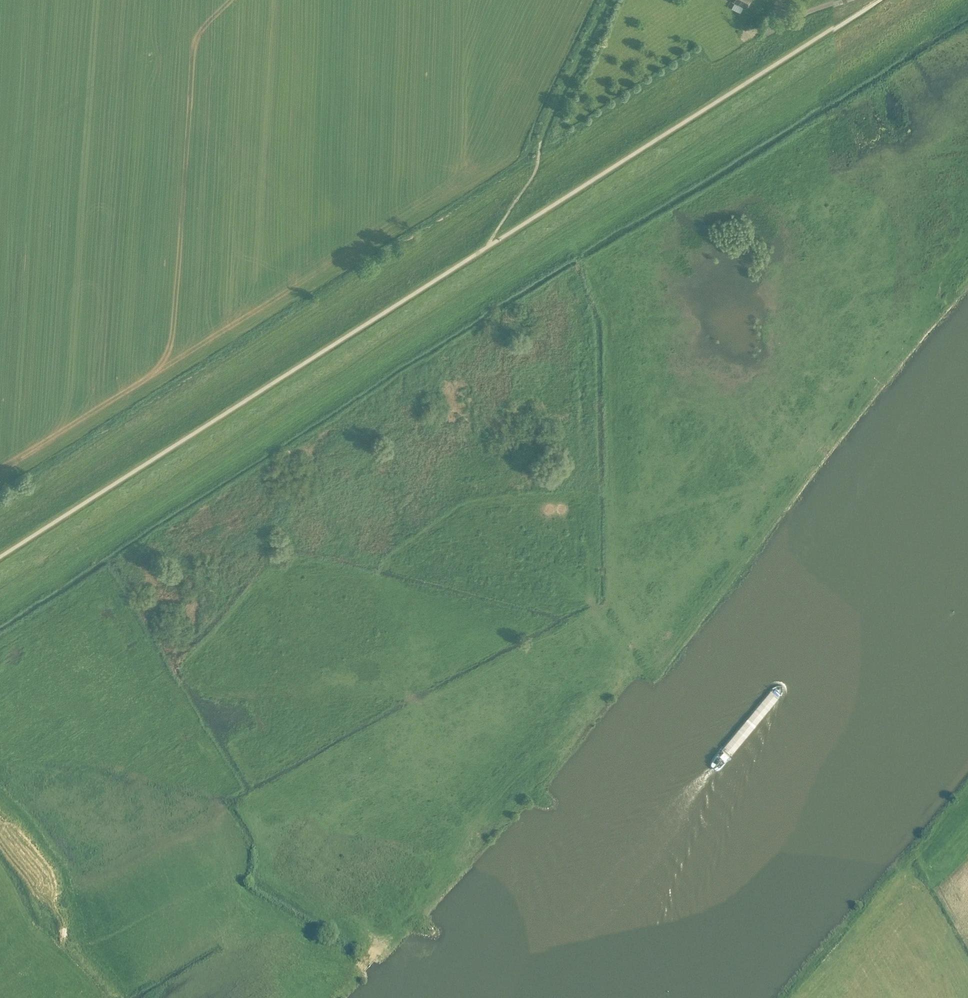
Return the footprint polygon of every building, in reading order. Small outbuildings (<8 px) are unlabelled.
[(745,8),(750,0),(730,0),(745,8)]
